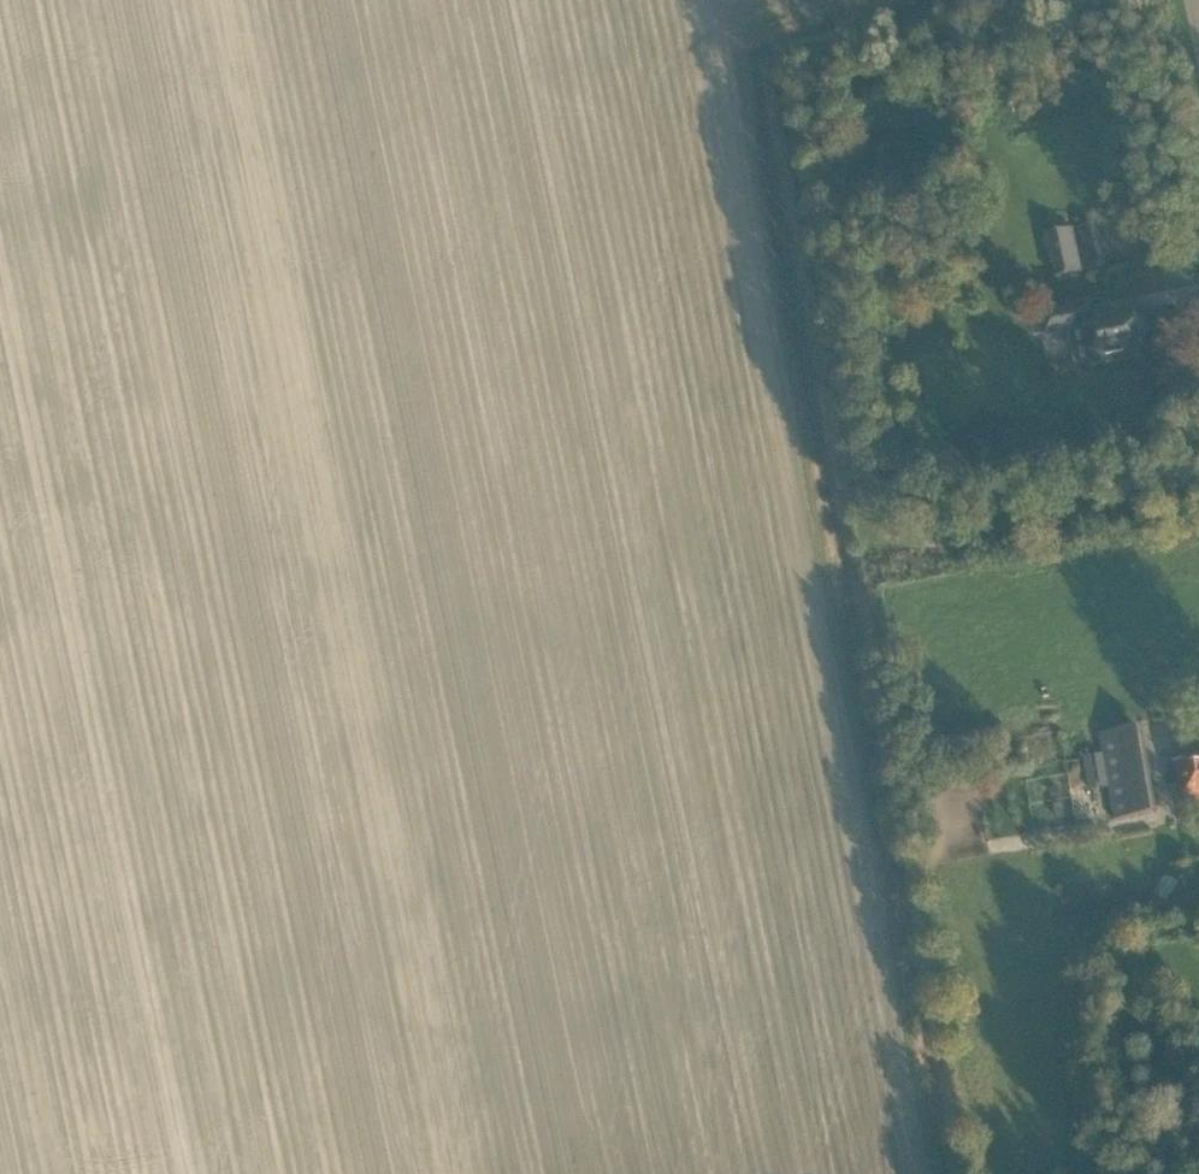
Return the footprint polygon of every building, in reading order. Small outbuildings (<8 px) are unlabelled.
[(1074,228),(1046,234),(1055,278),(1083,272),(1074,228)] [(1094,322),(1091,304),(1043,314),(1047,336),(1083,329),(1090,365),(1140,355),(1136,333),(1141,332),(1138,318),(1133,319),(1132,314),(1094,322)] [(1157,812),(1142,727),(1099,735),(1113,820),(1157,812)] [(1173,762),(1180,804),(1198,801),(1198,758),(1173,762)]
